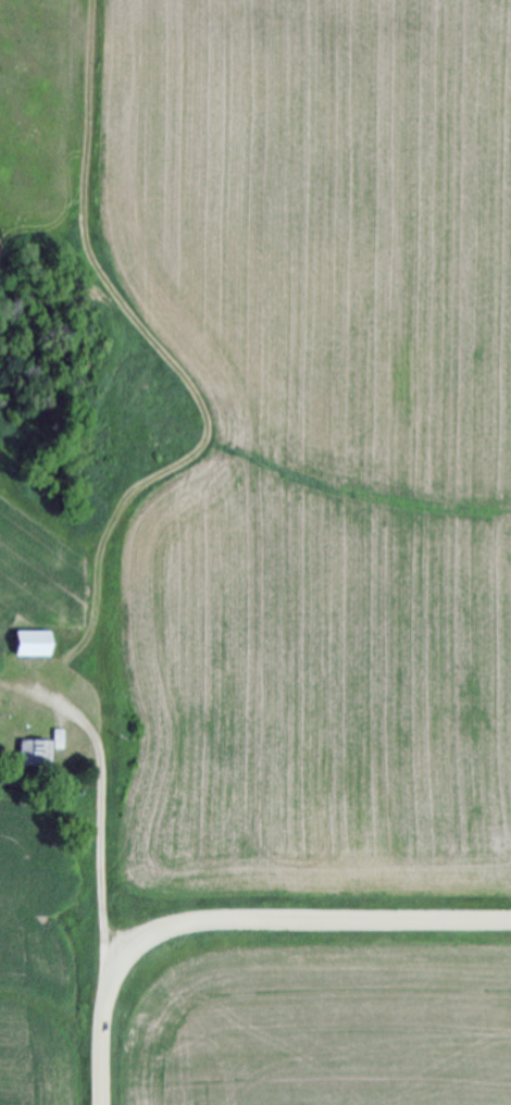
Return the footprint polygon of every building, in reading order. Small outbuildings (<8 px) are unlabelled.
[(46,631),(7,631),(7,656),(46,656),(46,631)] [(17,766),(52,766),(52,748),(64,748),(64,729),(52,729),(52,740),(17,740),(17,766)]
